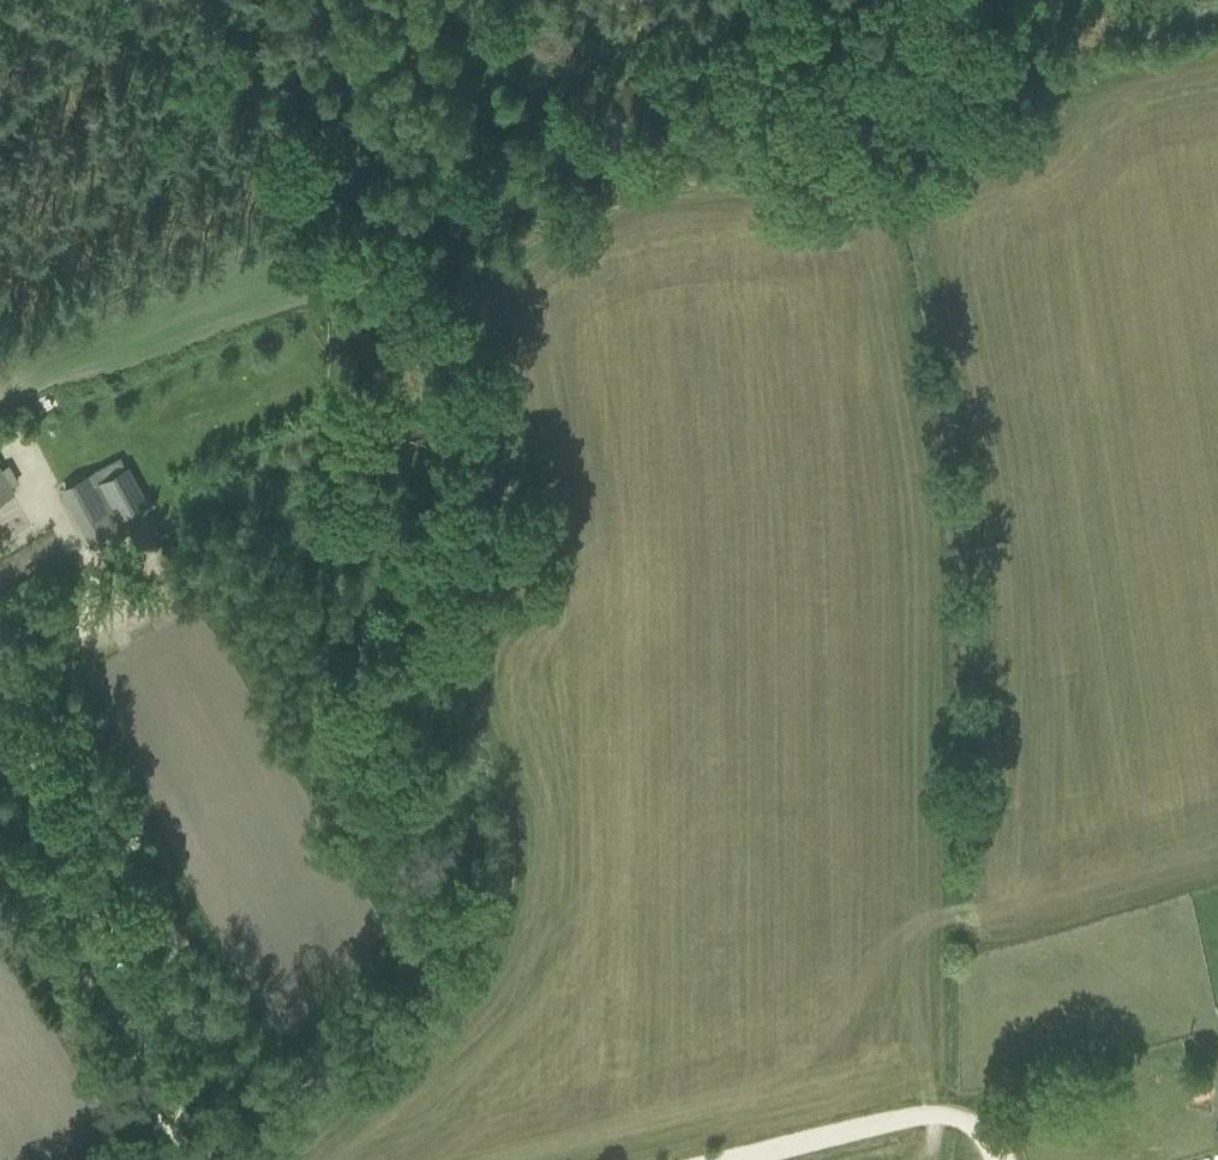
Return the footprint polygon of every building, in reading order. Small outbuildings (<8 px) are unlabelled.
[(119,457),(68,486),(102,548),(130,532),(115,504),(130,496),(121,479),(105,487),(104,484),(127,471),(119,457)] [(11,492),(9,487),(0,472),(0,499),(11,492)]
